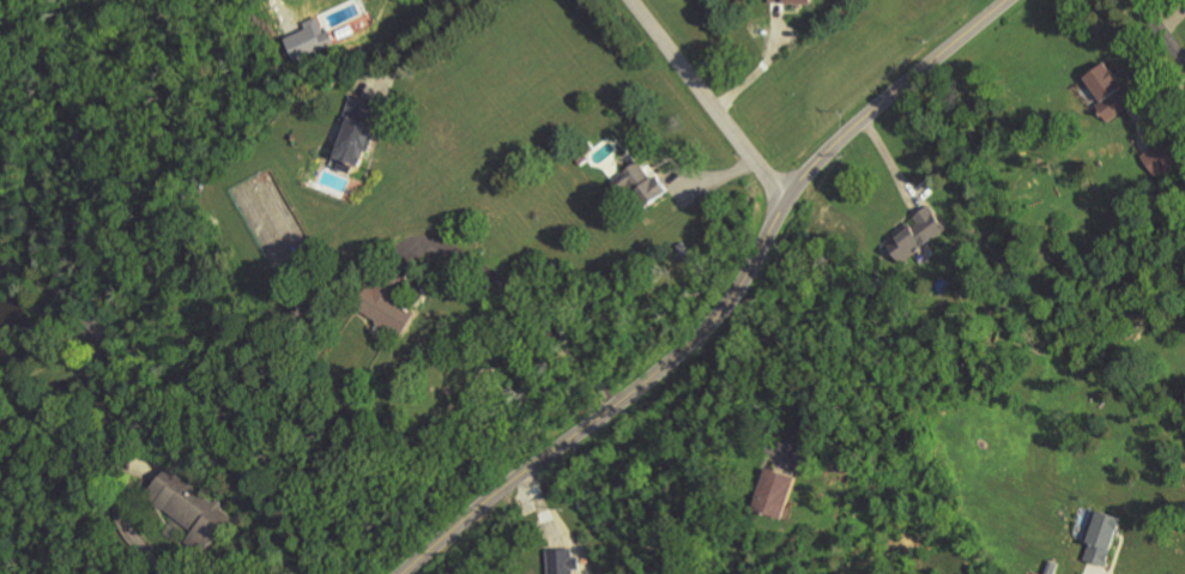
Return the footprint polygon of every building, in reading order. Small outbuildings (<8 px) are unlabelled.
[(287,38),(297,61),(337,44),(331,30),(325,33),(318,17),(306,22),(308,29),(287,38)] [(1104,100),(1098,105),(1110,121),(1139,100),(1110,61),(1087,77),(1104,100)] [(378,104),(354,98),(337,157),(343,159),(340,167),(353,171),(355,162),(366,165),(378,125),(373,123),(378,104)] [(1182,161),(1169,138),(1143,153),(1156,175),(1182,161)] [(669,193),(644,159),(622,175),(646,209),(669,193)] [(903,264),(949,230),(932,206),(913,219),(914,220),(896,234),(900,240),(891,246),(903,264)] [(407,334),(418,312),(396,301),(406,278),(390,271),(387,278),(378,274),(360,313),(407,334)] [(187,540),(205,552),(231,515),(165,469),(146,497),(194,530),(187,540)] [(785,519),(798,478),(768,469),(756,510),(785,519)] [(1108,567),(1126,519),(1099,509),(1087,542),(1093,544),(1087,560),(1108,567)] [(580,569),(579,557),(573,558),(572,549),(549,550),(550,573),(575,573),(575,569),(580,569)]
